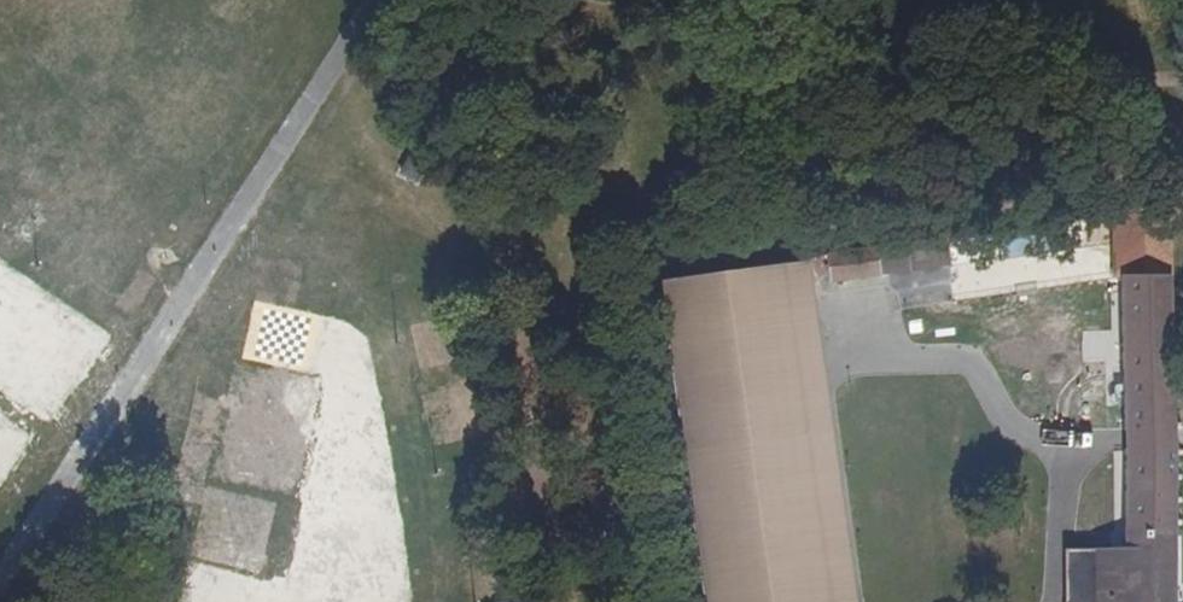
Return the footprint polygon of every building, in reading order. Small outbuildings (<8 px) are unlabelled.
[(1167,208),(1113,216),(1114,276),(1118,276),(1168,275),(1167,208)] [(878,280),(877,255),(830,257),(831,282),(878,280)] [(827,276),(825,258),(813,260),(809,261),(812,276),(827,276)] [(658,283),(702,601),(860,601),(812,276),(809,261),(658,283)] [(1118,276),(1123,529),(1124,601),(1173,601),(1172,542),(1171,448),(1169,339),(1168,275),(1118,276)] [(1073,531),(1075,601),(1124,601),(1123,529),(1073,531)]
